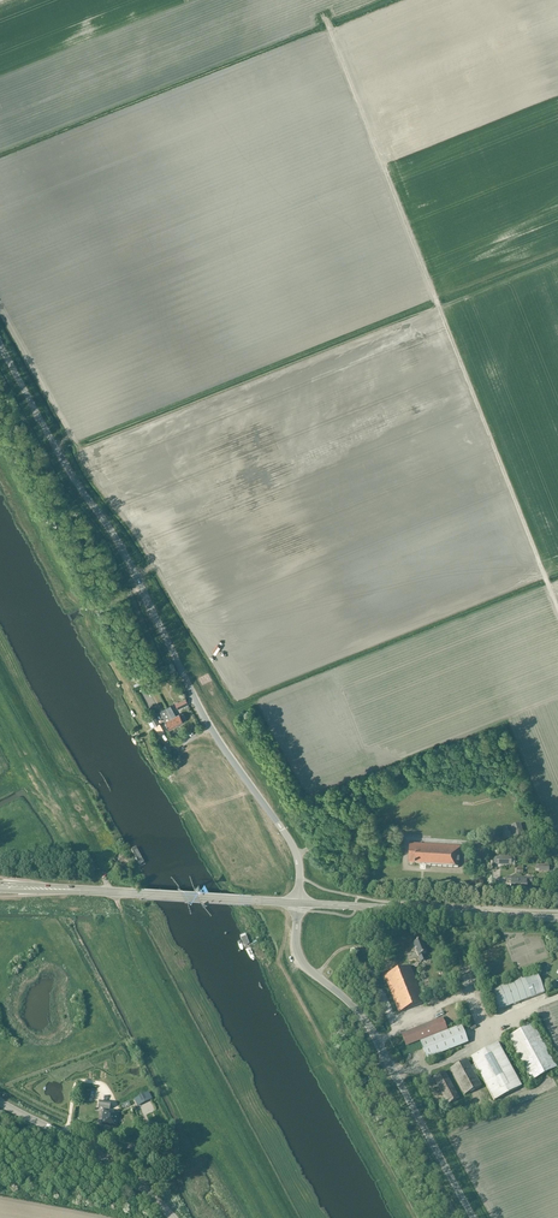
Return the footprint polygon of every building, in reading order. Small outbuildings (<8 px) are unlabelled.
[(167,708),(176,725),(183,722),(183,721),(184,720),(185,719),(183,714),(181,714),(180,715),(179,714),(175,717),(170,706),(167,708)] [(176,725),(167,708),(163,710),(160,711),(165,721),(169,729),(176,725)] [(150,718),(154,727),(159,724),(154,716),(150,718)] [(523,835),(520,823),(501,829),(504,840),(523,835)] [(408,864),(458,867),(459,847),(409,844),(408,864)] [(139,867),(146,864),(137,846),(130,849),(139,867)] [(496,865),(512,865),(512,857),(496,857),(496,865)] [(510,893),(518,894),(519,878),(507,877),(507,882),(511,882),(510,893)] [(519,878),(518,894),(526,894),(526,883),(531,884),(532,879),(519,878)] [(197,888),(194,890),(202,905),(203,908),(206,906),(205,904),(197,888)] [(179,889),(178,890),(186,905),(187,904),(179,889)] [(244,935),(238,937),(242,951),(248,949),(244,935)] [(424,955),(427,954),(421,940),(413,943),(419,957),(421,963),(426,961),(424,955)] [(384,976),(399,1013),(424,1003),(410,966),(384,976)] [(489,991),(497,1012),(544,993),(536,973),(489,991)] [(402,1034),(407,1046),(447,1030),(442,1018),(402,1034)] [(507,1038),(531,1082),(557,1068),(533,1024),(507,1038)] [(468,1043),(463,1029),(461,1026),(420,1042),(427,1059),(468,1043)] [(478,1073),(494,1102),(522,1086),(498,1043),(470,1058),(474,1065),(470,1066),(467,1060),(450,1069),(464,1096),(481,1087),(475,1075),(478,1073)] [(433,1078),(448,1105),(459,1098),(445,1071),(433,1078)] [(99,1093),(95,1092),(91,1091),(89,1101),(97,1103),(99,1093)] [(148,1092),(134,1100),(138,1106),(152,1099),(148,1092)] [(116,1128),(119,1113),(114,1112),(114,1111),(104,1109),(101,1125),(116,1128)]
